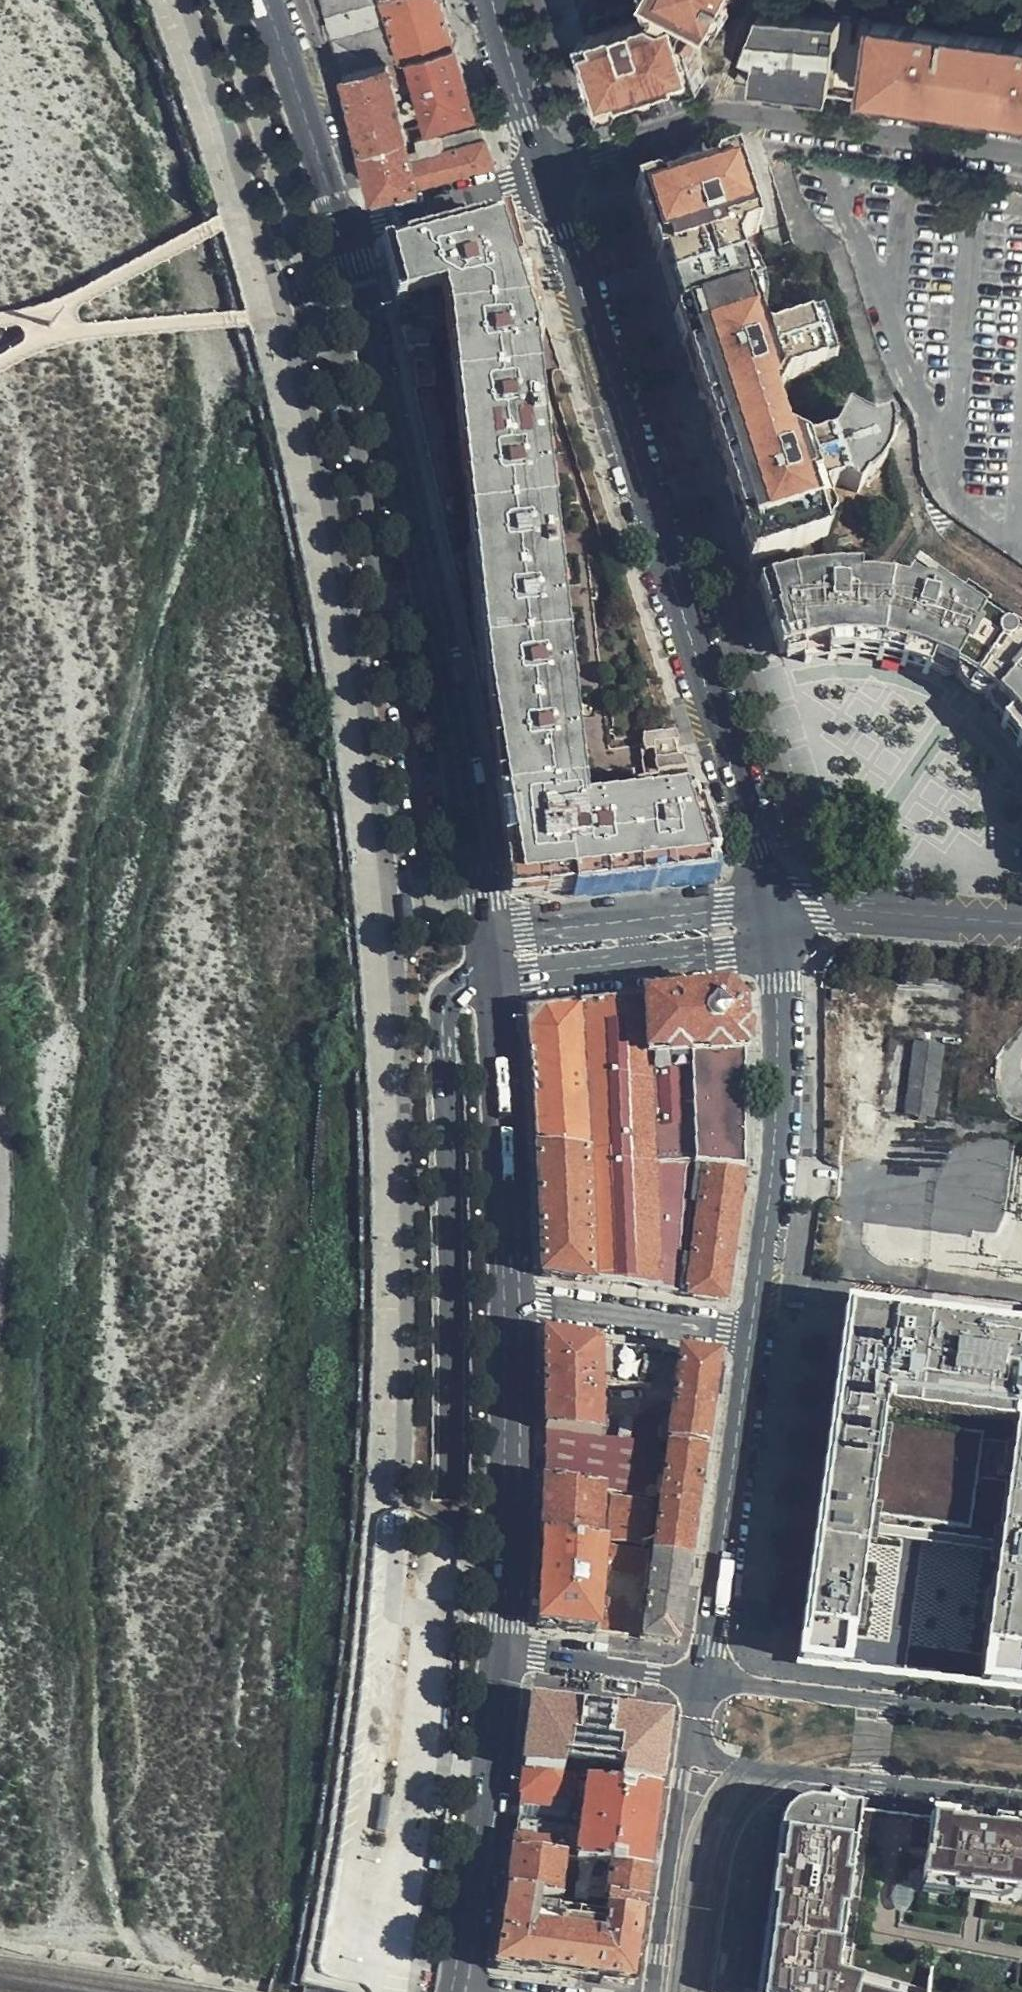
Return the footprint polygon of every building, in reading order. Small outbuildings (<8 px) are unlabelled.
[(342,70),(386,57),(398,54),(383,0),(323,0),(342,70)] [(452,38),(440,0),(383,0),(398,54),(452,38)] [(655,10),(595,29),(599,42),(588,46),(603,92),(619,86),(630,92),(632,100),(680,85),(678,77),(683,66),(701,61),(696,44),(695,41),(691,43),(690,38),(702,14),(713,20),(724,0),(660,0),(655,10)] [(777,0),(761,0),(744,53),(739,69),(754,74),(753,84),(826,94),(827,89),(833,41),(837,41),(843,5),(777,0)] [(695,41),(696,44),(701,42),(713,20),(702,14),(690,38),(691,43),(695,41)] [(875,20),(863,98),(956,111),(1021,119),(1021,39),(875,20)] [(584,32),(588,46),(599,42),(595,29),(584,32)] [(427,121),(473,105),(452,38),(398,54),(386,57),(389,71),(410,64),(427,121)] [(386,57),(342,70),(371,194),(412,183),(405,146),(389,71),(386,57)] [(678,77),(680,85),(706,76),(701,61),(683,66),(678,77)] [(754,74),(739,69),(733,82),(743,83),(753,84),(754,74)] [(603,92),(608,107),(632,100),(630,92),(619,86),(603,92)] [(438,134),(479,123),(473,105),(427,121),(429,132),(437,129),(438,134)] [(491,162),(479,123),(438,134),(437,129),(429,132),(413,136),(415,144),(405,146),(412,183),(491,162)] [(827,538),(822,524),(814,500),(818,493),(845,481),(856,494),(895,438),(846,413),(832,438),(806,447),(782,433),(773,406),(786,383),(835,367),(819,321),(767,337),(763,334),(735,251),(742,239),(757,233),(732,157),(633,189),(699,400),(704,402),(708,415),(710,428),(712,436),(716,448),(723,461),(727,475),(725,481),(751,563),(827,538)] [(710,856),(690,795),(593,805),(585,735),(543,348),(507,228),(402,256),(389,266),(399,310),(410,309),(417,389),(465,608),(491,742),(507,878),(529,895),(695,877),(710,856)] [(779,654),(801,648),(805,662),(823,659),(855,658),(879,660),(903,664),(918,669),(941,678),(962,690),(975,699),(995,716),(1008,728),(1018,742),(1021,747),(1021,639),(1002,625),(978,611),(963,605),(913,572),(905,585),(887,581),(859,579),(859,572),(829,573),(829,577),(793,585),(793,579),(758,586),(779,654)] [(641,737),(644,775),(682,772),(679,734),(641,737)] [(541,1278),(677,1294),(691,1166),(741,1171),(740,1111),(742,1004),(722,988),(542,1009),(527,1030),(541,1278)] [(943,1042),(911,1038),(901,1114),(932,1118),(943,1042)] [(691,1166),(677,1294),(723,1300),(738,1194),(742,1174),(741,1171),(691,1166)] [(799,1659),(850,1666),(873,1512),(969,1525),(984,1425),(1017,1429),(980,1684),(1021,1689),(1021,1325),(888,1307),(847,1302),(844,1326),(819,1512),(801,1645),(799,1659)] [(544,1387),(545,1432),(598,1438),(597,1415),(597,1383),(647,1389),(660,1353),(543,1336),(544,1387)] [(716,1361),(680,1356),(671,1423),(667,1445),(703,1450),(706,1428),(709,1407),(713,1384),(716,1361)] [(655,1444),(667,1445),(671,1423),(597,1415),(598,1438),(655,1444)] [(545,1432),(545,1482),(603,1489),(641,1493),(646,1486),(649,1485),(655,1444),(598,1438),(545,1432)] [(654,1551),(688,1555),(689,1548),(691,1535),(695,1505),(699,1478),(703,1450),(667,1445),(654,1551)] [(603,1489),(545,1482),(543,1509),(542,1536),(599,1544),(603,1489)] [(646,1523),(648,1505),(612,1500),(610,1518),(646,1523)] [(646,1523),(610,1518),(607,1539),(643,1543),(646,1523)] [(587,1635),(628,1639),(632,1606),(599,1605),(603,1571),(606,1544),(599,1544),(542,1536),(539,1582),(536,1628),(587,1635)] [(641,1576),(644,1549),(642,1549),(606,1544),(603,1571),(641,1576)] [(654,1551),(642,1641),(665,1644),(676,1645),(679,1621),(683,1598),(685,1576),(688,1555),(654,1551)] [(534,1685),(522,1773),(587,1782),(610,1785),(619,1714),(621,1697),(602,1694),(534,1685)] [(668,1703),(621,1697),(619,1714),(630,1715),(628,1729),(623,1729),(619,1760),(624,1761),(621,1786),(656,1791),(657,1783),(668,1703)] [(587,1782),(522,1773),(521,1783),(519,1796),(517,1809),(515,1823),(511,1854),(559,1861),(577,1863),(587,1782)] [(589,1865),(645,1872),(651,1831),(656,1791),(621,1786),(610,1785),(587,1782),(577,1863),(589,1865)] [(757,1991),(898,1991),(835,1975),(855,1806),(813,1801),(801,1800),(781,1815),(769,1905),(757,1991)] [(924,1819),(916,1889),(974,1895),(1021,1901),(1021,1830),(924,1819)] [(559,1861),(511,1854),(508,1875),(505,1896),(541,1900),(553,1902),(559,1861)] [(606,1900),(641,1905),(645,1872),(589,1865),(584,1906),(605,1908),(606,1900)] [(541,1900),(505,1896),(501,1929),(495,1969),(501,1969),(562,1978),(621,1985),(630,1987),(632,1969),(639,1917),(605,1912),(604,1919),(539,1910),(541,1900)] [(605,1912),(639,1917),(640,1911),(641,1905),(606,1900),(605,1908),(605,1912)]
